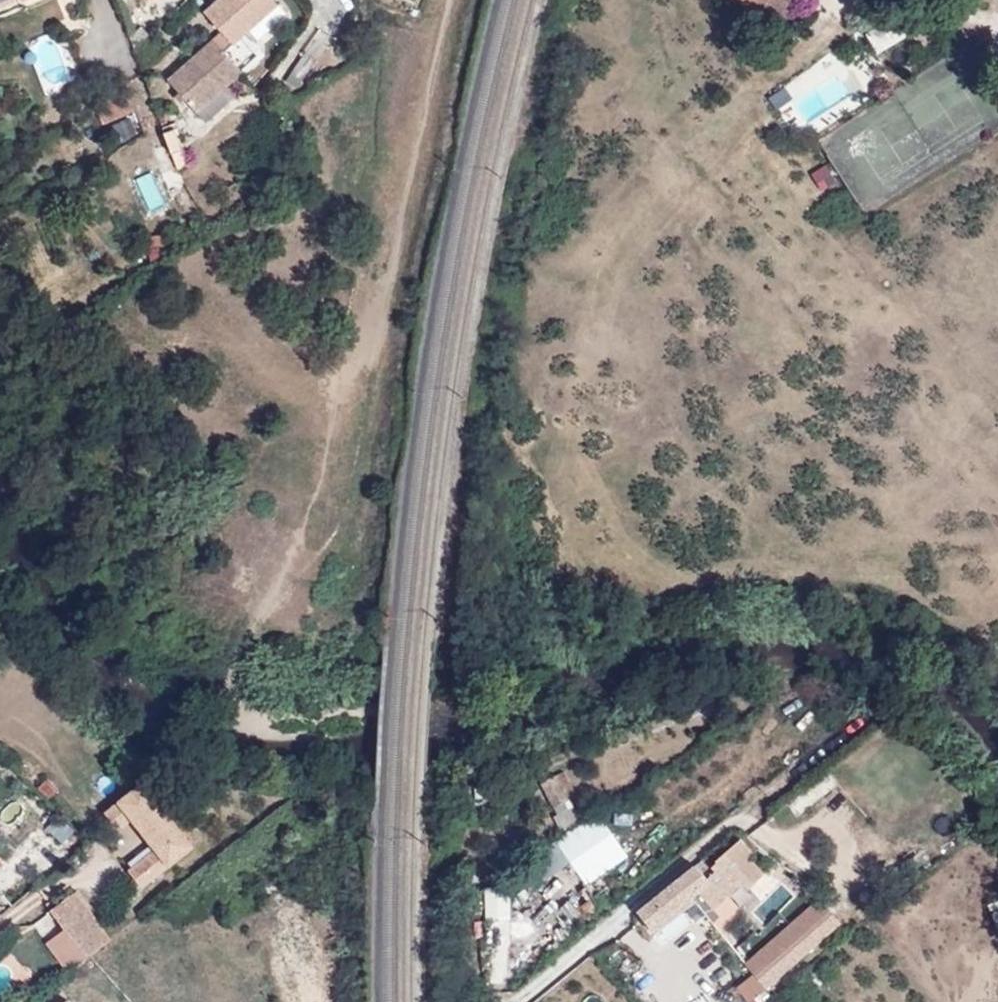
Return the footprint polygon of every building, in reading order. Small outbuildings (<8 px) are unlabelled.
[(233,44),(248,30),(259,41),(288,17),(273,0),(218,0),(205,12),(222,32),(233,44)] [(766,29),(793,0),(739,0),(766,29)] [(912,34),(900,13),(866,34),(878,54),(912,34)] [(243,55),(233,44),(222,32),(168,79),(196,112),(241,72),(234,64),(243,55)] [(317,59),(305,51),(291,73),(302,80),(317,59)] [(175,128),(164,132),(172,154),(182,150),(175,128)] [(554,808),(568,801),(557,778),(542,785),(554,808)] [(192,846),(140,781),(103,811),(117,828),(131,816),(156,848),(128,870),(141,887),(192,846)] [(713,868),(706,860),(679,881),(693,898),(699,893),(714,910),(744,883),(749,888),(763,875),(750,860),(754,856),(741,841),(716,862),(719,864),(713,868)] [(550,888),(575,870),(560,849),(535,867),(550,888)] [(692,899),(693,898),(679,881),(639,914),(657,934),(696,904),(692,899)] [(64,930),(85,958),(111,937),(76,891),(49,910),(64,930)] [(491,915),(505,914),(503,892),(489,893),(491,915)] [(840,925),(819,901),(745,964),(765,990),(840,925)] [(703,912),(696,904),(657,934),(639,914),(632,919),(656,950),(703,912)] [(67,972),(85,958),(64,930),(45,944),(67,972)] [(763,989),(753,976),(738,988),(748,1001),(763,989)]
